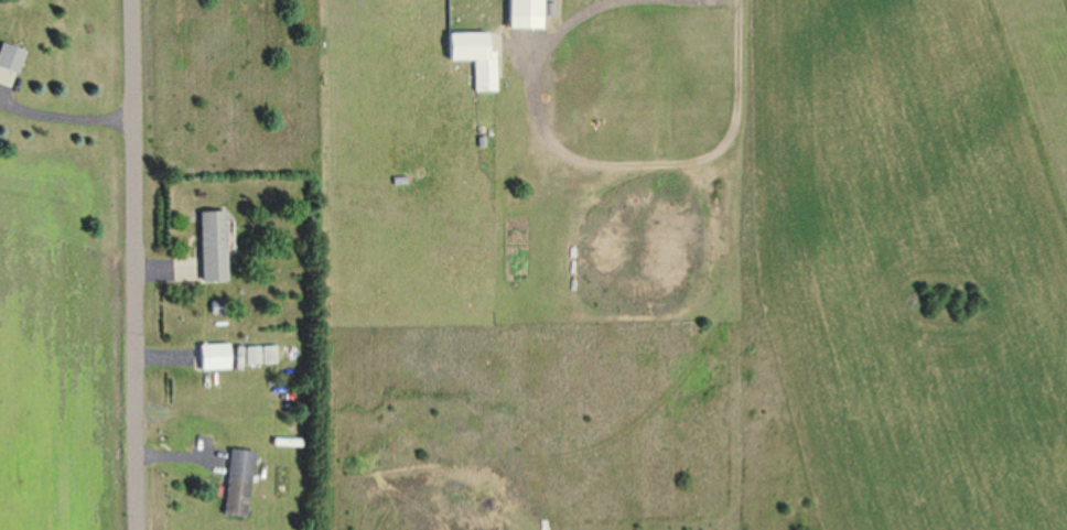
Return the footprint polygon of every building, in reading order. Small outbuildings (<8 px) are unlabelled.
[(541,29),(541,0),(506,0),(506,29),(541,29)] [(445,61),(472,60),(473,91),(496,91),(495,49),(489,49),(489,33),(445,34),(445,61)] [(24,51),(1,43),(0,45),(0,69),(16,74),(24,51)] [(197,212),(197,282),(223,281),(223,212),(197,212)] [(229,345),(196,345),(196,371),(229,371),(229,345)] [(277,346),(244,346),(244,364),(277,364),(277,346)] [(246,518),(250,451),(226,450),(222,516),(246,518)]
